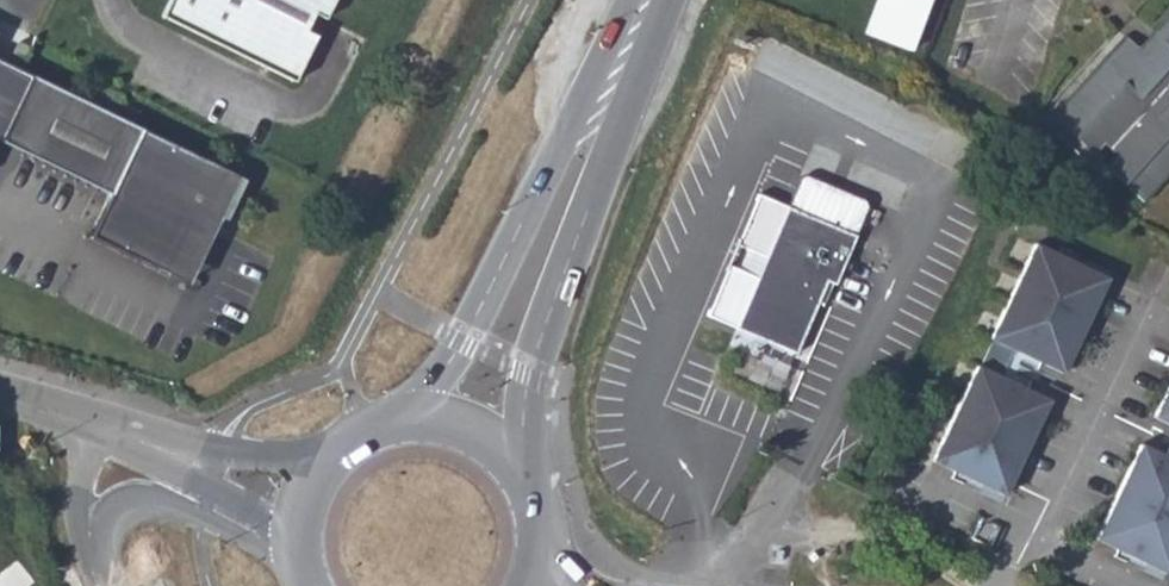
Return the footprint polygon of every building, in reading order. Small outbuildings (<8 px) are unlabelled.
[(153,6),(287,72),(306,33),(295,29),(305,7),(315,11),(321,0),(156,0),(153,6)] [(1141,49),(1128,37),(1055,119),(1094,156),(1105,145),(1117,157),(1107,168),(1143,201),(1168,174),(1168,18),(1141,49)] [(102,186),(80,232),(153,266),(164,245),(188,256),(230,171),(0,54),(0,135),(102,186)] [(780,205),(727,325),(744,332),(747,332),(750,332),(755,329),(757,328),(758,326),(777,334),(777,338),(777,342),(778,345),(781,348),(782,349),(787,351),(818,280),(827,284),(860,207),(858,200),(798,174),(792,177),(780,205)] [(1037,196),(1023,190),(1014,210),(1027,216),(1037,196)] [(1056,253),(1035,243),(991,338),(994,340),(981,368),(978,367),(935,461),(958,472),(957,474),(973,482),(974,480),(1004,495),(1050,400),(1018,385),(1019,382),(1008,378),(1007,379),(1000,376),(1014,349),(1020,352),(1020,354),(1030,359),(1031,357),(1062,372),(1108,277),(1076,262),(1077,260),(1057,251),(1056,253)] [(153,266),(175,278),(188,256),(164,245),(153,266)] [(747,332),(744,332),(782,349),(781,348),(778,345),(777,342),(777,338),(777,334),(758,326),(757,328),(755,329),(750,332),(747,332)] [(1154,417),(1168,424),(1168,384),(1154,417)] [(1095,538),(1168,573),(1168,457),(1141,444),(1095,538)]
